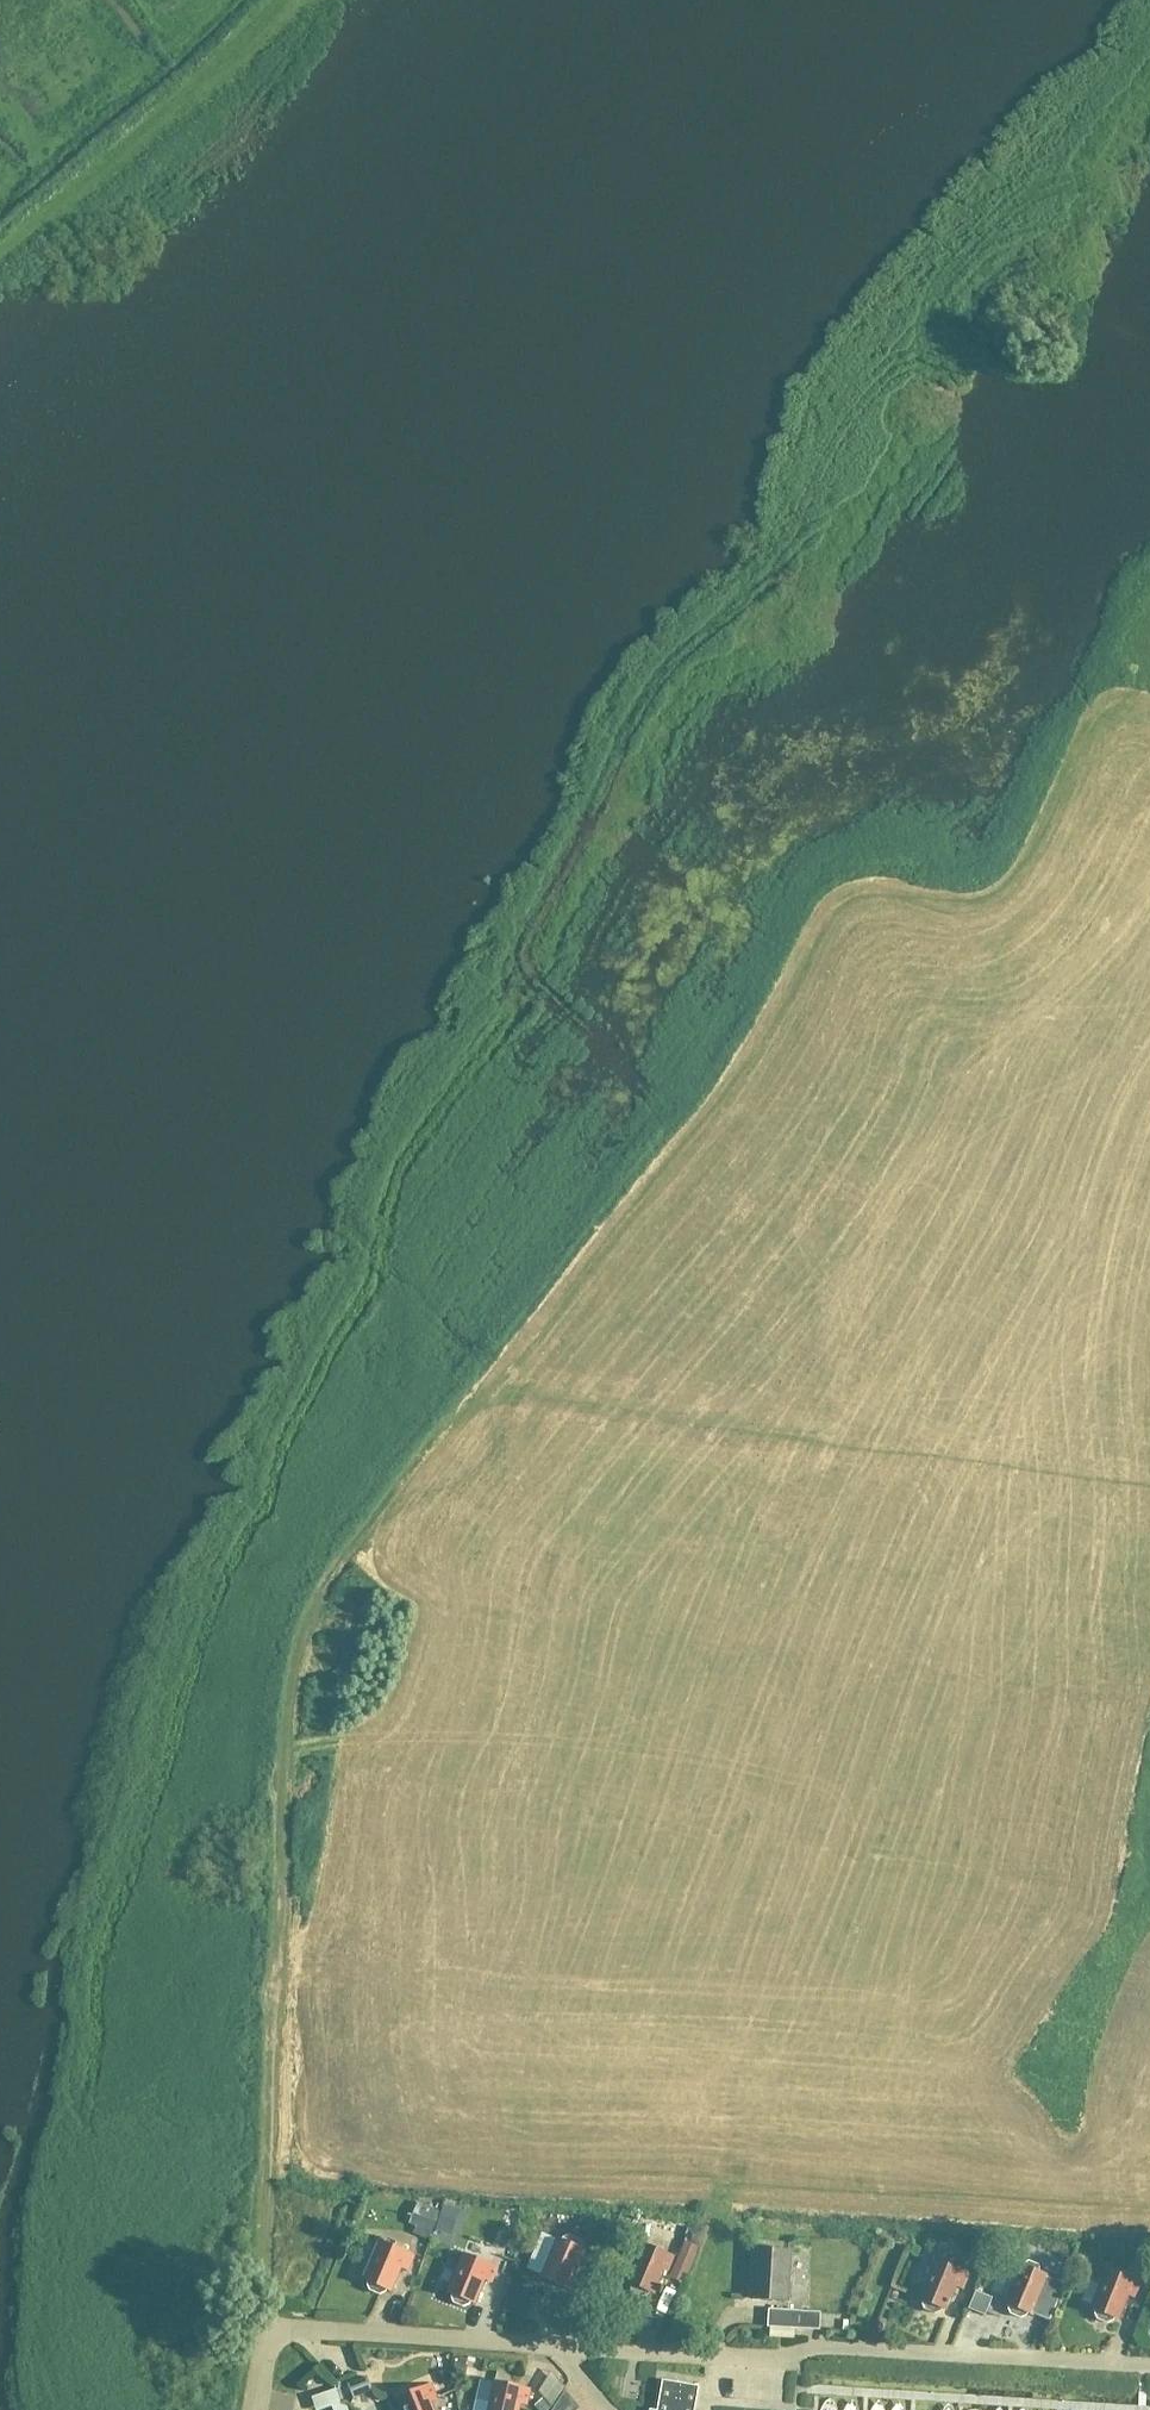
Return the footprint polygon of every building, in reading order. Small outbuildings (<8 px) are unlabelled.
[(442,2210),(435,2231),(450,2236),(457,2215),(442,2210)] [(575,2293),(580,2279),(574,2277),(584,2252),(579,2250),(581,2247),(578,2241),(569,2237),(563,2240),(561,2243),(556,2241),(541,2278),(575,2293)] [(413,2258),(379,2243),(363,2281),(368,2283),(367,2287),(369,2292),(379,2296),(385,2294),(386,2291),(391,2293),(401,2269),(407,2271),(413,2258)] [(649,2293),(654,2295),(664,2271),(670,2274),(676,2260),(642,2246),(626,2284),(631,2286),(630,2289),(632,2295),(642,2299),(648,2296),(649,2293)] [(788,2303),(791,2254),(754,2251),(751,2301),(788,2303)] [(687,2296),(703,2259),(686,2252),(670,2289),(687,2296)] [(497,2270),(463,2256),(447,2294),(452,2296),(451,2299),(453,2305),(463,2309),(469,2306),(470,2303),(475,2306),(485,2281),(492,2284),(497,2270)] [(941,2310),(946,2312),(956,2287),(962,2290),(968,2276),(934,2262),(918,2300),(923,2302),(922,2305),(924,2311),(934,2315),(940,2313),(941,2310)] [(1027,2314),(1032,2316),(1042,2292),(1048,2295),(1054,2281),(1039,2275),(1038,2266),(1028,2262),(1022,2268),(1019,2267),(1004,2305),(1009,2307),(1008,2310),(1010,2316),(1020,2320),(1026,2317),(1027,2314)] [(1140,2285),(1106,2272),(1090,2310),(1096,2312),(1094,2315),(1097,2321),(1106,2325),(1112,2322),(1114,2319),(1119,2321),(1128,2297),(1135,2299),(1140,2285)] [(984,2317),(992,2299),(975,2292),(967,2310),(984,2317)] [(819,2333),(821,2315),(768,2311),(767,2329),(819,2333)] [(486,2381),(489,2369),(467,2362),(463,2374),(486,2381)] [(546,2409),(557,2409),(568,2394),(550,2382),(536,2404),(546,2409)] [(699,2388),(662,2382),(657,2409),(695,2409),(699,2388)] [(495,2384),(488,2409),(519,2409),(520,2406),(527,2408),(531,2393),(495,2384)] [(396,2401),(400,2409),(433,2409),(430,2403),(436,2400),(431,2387),(396,2401)]
